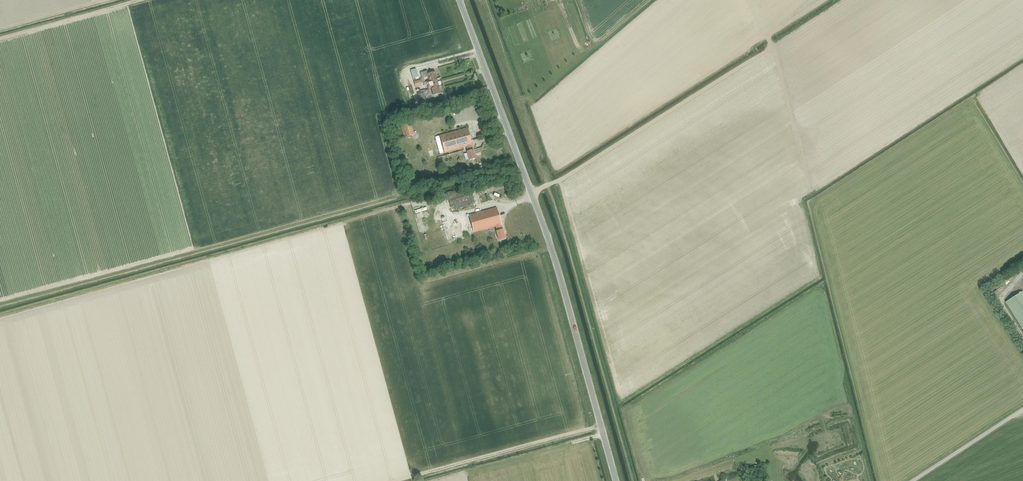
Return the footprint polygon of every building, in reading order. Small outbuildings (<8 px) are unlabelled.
[(552,12),(545,14),(546,18),(551,17),(551,19),(548,20),(549,24),(560,21),(558,15),(553,16),(552,12)] [(419,71),(413,72),(413,75),(411,76),(412,79),(421,77),(419,71)] [(435,72),(427,74),(426,71),(420,73),(422,78),(428,77),(429,81),(437,79),(435,72)] [(429,81),(423,83),(424,85),(427,85),(428,89),(431,88),(439,86),(437,79),(429,81)] [(431,88),(433,95),(441,93),(439,86),(431,88)] [(420,104),(426,102),(423,93),(418,95),(420,104)] [(401,126),(404,138),(412,136),(414,135),(413,132),(410,123),(401,126)] [(446,134),(440,136),(444,153),(462,148),(466,147),(468,151),(472,150),(471,145),(472,145),(471,141),(470,140),(470,139),(467,129),(467,128),(457,131),(456,131),(446,134)] [(440,136),(435,137),(435,139),(439,154),(444,153),(440,136)] [(472,150),(468,151),(467,152),(469,160),(476,159),(473,150),(472,150)] [(462,167),(449,170),(451,178),(464,175),(462,167)] [(455,209),(475,204),(470,187),(447,193),(450,206),(454,205),(455,209)] [(431,209),(434,221),(444,219),(441,207),(431,209)] [(496,208),(469,216),(471,221),(465,223),(467,228),(472,227),(474,232),(496,226),(497,231),(502,230),(500,225),(501,225),(496,208)] [(502,229),(502,230),(497,231),(496,231),(498,240),(505,238),(502,229)] [(1005,302),(1022,330),(1022,292),(1022,291),(1005,302)]
